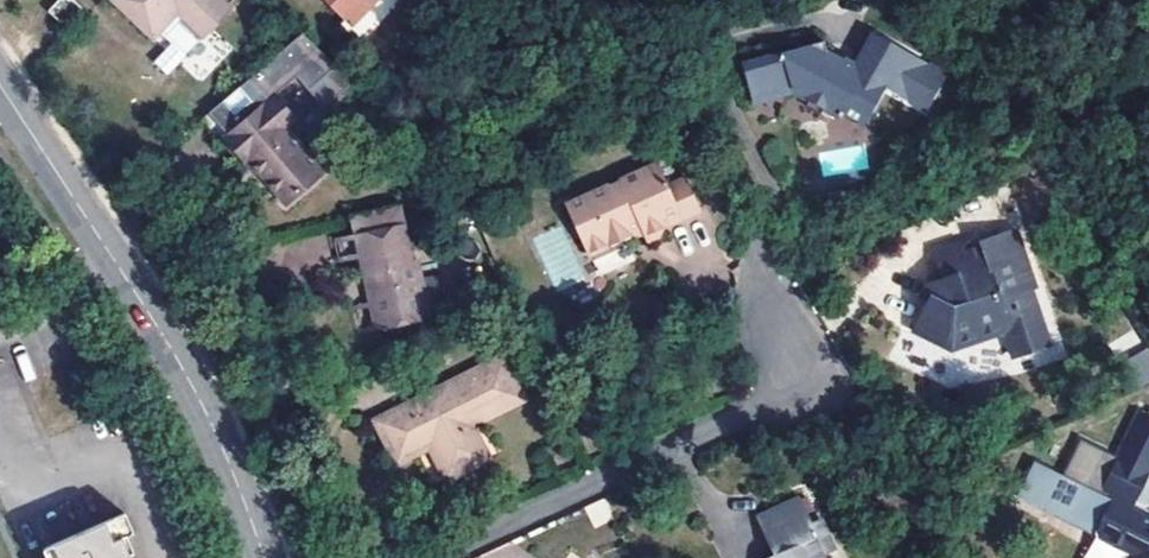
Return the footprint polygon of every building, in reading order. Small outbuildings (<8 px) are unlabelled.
[(75,0),(59,0),(46,13),(62,29),(83,7),(75,0)] [(188,55),(230,10),(220,0),(114,0),(154,40),(164,30),(188,55)] [(342,20),(361,2),(367,9),(377,0),(323,0),(342,20)] [(361,2),(342,20),(349,26),(367,9),(361,2)] [(822,41),(743,62),(755,102),(790,92),(835,115),(837,111),(861,124),(883,86),(924,109),(944,72),(872,31),(855,62),(844,56),(842,60),(840,64),(827,58),(824,50),(822,41)] [(245,161),(247,160),(286,206),(321,175),(283,130),(289,124),(269,100),(298,77),(324,107),(353,82),(301,32),(204,116),(224,138),(245,161)] [(842,60),(824,50),(827,58),(840,64),(842,60)] [(245,161),(224,138),(220,142),(240,166),(245,161)] [(566,205),(589,255),(629,236),(628,233),(640,227),(644,237),(646,242),(664,233),(665,227),(700,210),(687,178),(669,185),(657,162),(566,205)] [(342,239),(348,262),(354,260),(359,279),(366,277),(374,302),(382,330),(429,315),(413,260),(406,263),(395,223),(342,239)] [(630,237),(644,237),(640,227),(628,233),(629,236),(630,237)] [(1003,332),(1012,358),(1049,345),(1030,288),(1034,286),(1014,230),(961,249),(960,245),(936,253),(943,277),(937,288),(927,285),(919,298),(927,302),(915,332),(952,350),(1003,332)] [(348,262),(342,239),(330,243),(337,265),(348,262)] [(382,330),(374,302),(348,311),(355,338),(382,330)] [(1148,381),(1148,347),(1127,358),(1141,385),(1148,381)] [(472,425),(480,421),(522,401),(501,358),(374,421),(395,463),(430,446),(434,453),(447,480),(489,460),(472,425)] [(472,425),(489,460),(497,456),(480,421),(472,425)] [(430,446),(395,463),(399,471),(434,453),(430,446)] [(1117,461),(1112,471),(1123,476),(1128,465),(1117,461)] [(1112,471),(1102,492),(1133,507),(1148,475),(1128,465),(1123,476),(1112,471)] [(755,515),(774,555),(766,557),(826,557),(825,556),(838,549),(823,518),(812,522),(799,495),(755,515)] [(595,527),(615,517),(604,497),(585,507),(595,527)] [(1109,505),(1094,537),(1135,557),(1148,557),(1148,524),(1109,505)] [(130,556),(134,554),(127,538),(134,535),(124,514),(52,545),(59,557),(131,557),(130,556)]
